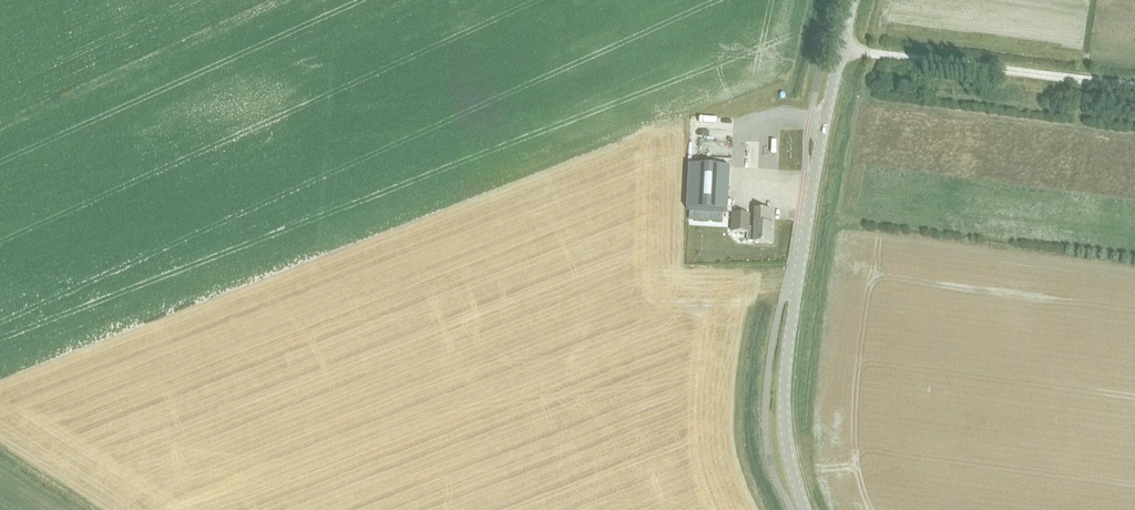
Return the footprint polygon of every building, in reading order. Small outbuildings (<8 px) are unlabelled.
[(689,166),(686,209),(727,211),(729,168),(689,166)] [(747,242),(754,243),(754,244),(773,245),(774,226),(771,226),(772,211),(756,211),(755,228),(749,228),(750,216),(733,215),(732,232),(748,233),(747,242)]
